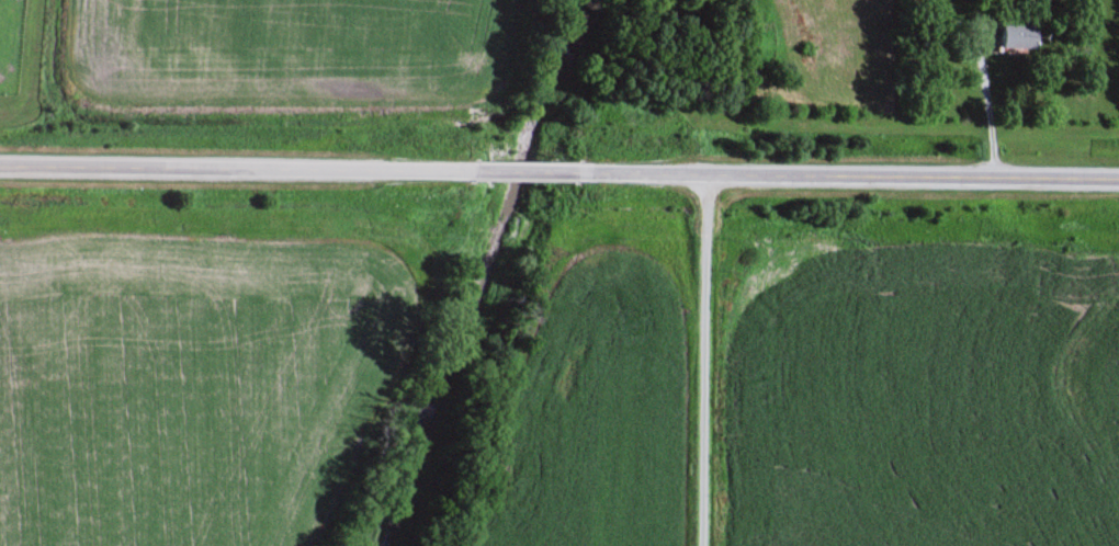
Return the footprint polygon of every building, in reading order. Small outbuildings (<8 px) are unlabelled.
[(1037,23),(1001,23),(1001,47),(1037,47),(1037,23)]
